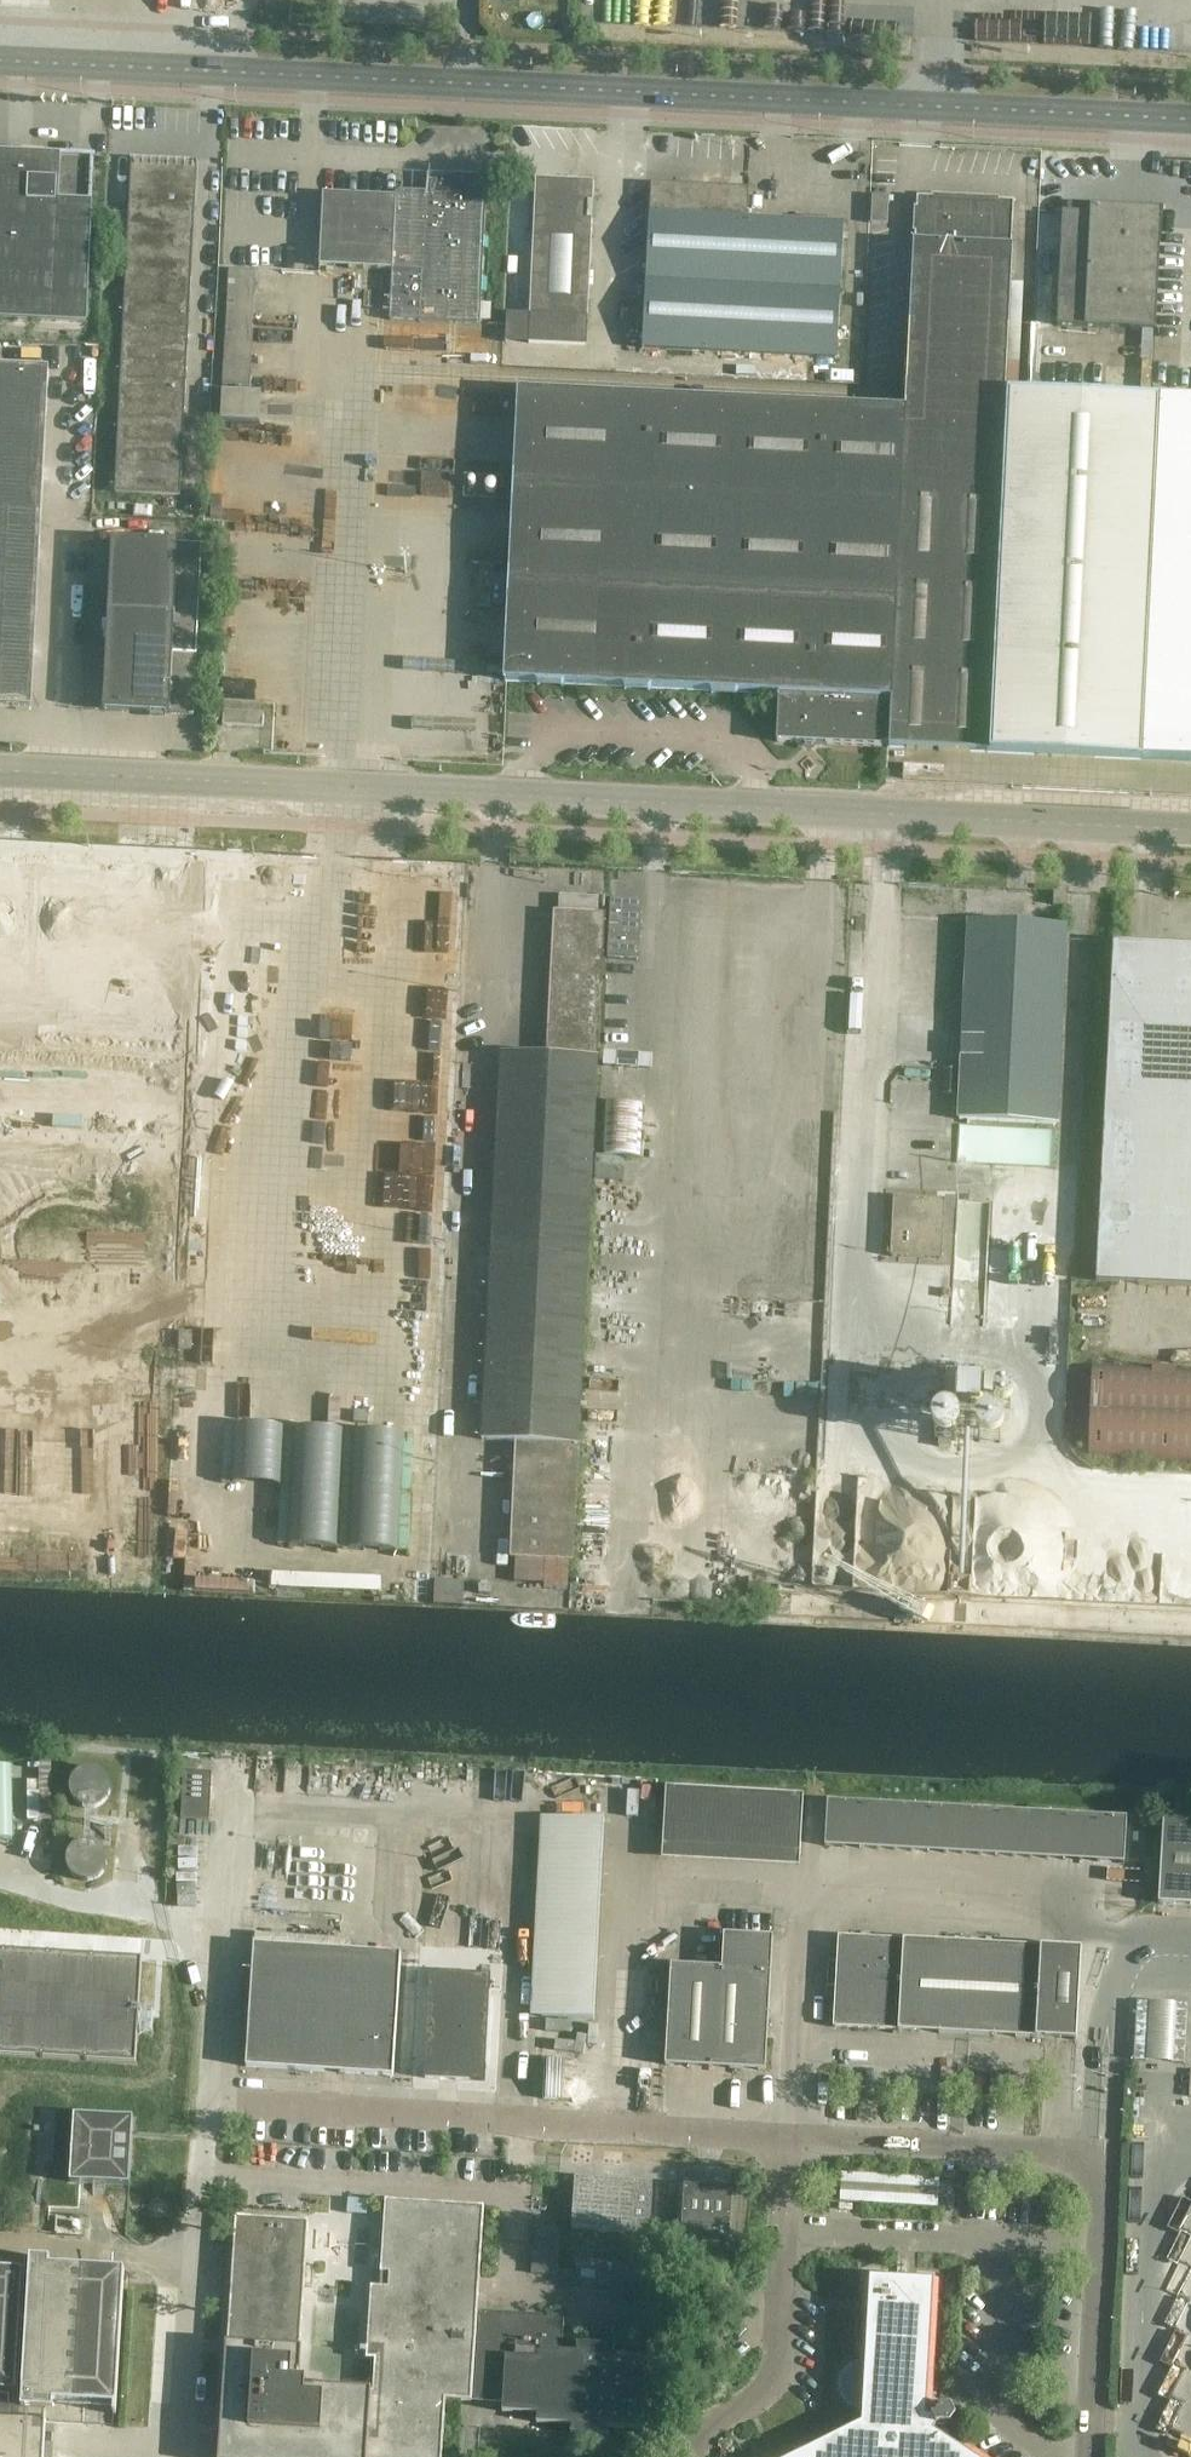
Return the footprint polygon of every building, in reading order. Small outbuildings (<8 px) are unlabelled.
[(85,322),(93,157),(0,153),(0,318),(85,322)] [(199,162),(133,158),(115,494),(182,497),(199,162)] [(390,321),(420,323),(481,326),(488,177),(479,176),(478,177),(437,175),(436,193),(398,191),(397,198),(323,194),(319,268),(393,271),(390,321)] [(536,178),(530,315),(529,343),(588,345),(595,181),(536,178)] [(750,189),(652,184),(643,349),(839,359),(846,223),(748,218),(750,189)] [(872,196),(871,224),(887,225),(889,197),(872,196)] [(914,245),(906,410),(519,391),(505,682),(779,696),(777,743),(803,744),(805,747),(813,748),(815,745),(881,748),(882,746),(889,746),(889,748),(1190,763),(1190,404),(1006,395),(1014,203),(917,198),(915,245),(914,245)] [(1058,326),(1139,330),(1157,331),(1163,210),(1092,207),(1091,214),(1064,213),(1058,326)] [(1063,327),(1035,326),(1033,384),(1061,384),(1063,327)] [(32,707),(49,369),(0,366),(0,706),(32,707)] [(113,541),(104,711),(194,715),(202,546),(113,541)] [(263,728),(264,714),(223,712),(222,726),(263,728)] [(202,884),(250,886),(252,857),(203,855),(202,884)] [(554,912),(549,1012),(547,1056),(501,1054),(482,1441),(516,1443),(510,1559),(574,1563),(600,1012),(605,915),(554,912)] [(1066,927),(1065,927),(969,923),(959,1120),(1056,1125),(1066,927)] [(1183,1026),(1186,947),(1113,944),(1109,1023),(1183,1026)] [(1186,947),(1183,1026),(1109,1023),(1096,1283),(1190,1287),(1190,948),(1186,947)] [(350,1016),(350,1046),(449,1046),(449,1016),(350,1016)] [(230,1048),(231,1032),(205,1032),(205,1048),(230,1048)] [(74,1055),(73,1073),(102,1073),(103,1056),(74,1055)] [(126,1060),(125,1088),(154,1089),(155,1061),(126,1060)] [(671,1122),(672,1101),(658,1100),(657,1122),(671,1122)] [(603,1156),(627,1157),(640,1157),(643,1104),(606,1102),(603,1156)] [(1058,1161),(1057,1126),(961,1130),(963,1165),(1058,1161)] [(894,1198),(890,1257),(942,1260),(945,1201),(894,1198)] [(220,1328),(218,1228),(193,1228),(195,1328),(220,1328)] [(625,1286),(627,1303),(647,1301),(644,1284),(625,1286)] [(802,1334),(825,1335),(826,1316),(803,1316),(802,1334)] [(213,1547),(219,1335),(185,1334),(178,1546),(213,1547)] [(923,1350),(902,1362),(914,1382),(935,1369),(923,1350)] [(949,1360),(954,1384),(976,1380),(971,1355),(949,1360)] [(1162,1413),(1164,1369),(1093,1366),(1090,1455),(1161,1458),(1162,1413)] [(1190,1414),(1190,1370),(1164,1369),(1162,1413),(1190,1414)] [(1161,1458),(1190,1459),(1190,1414),(1162,1413),(1161,1458)] [(602,1438),(602,1465),(614,1465),(614,1438),(602,1438)] [(256,1567),(194,1567),(194,1554),(183,1554),(182,1593),(256,1593),(256,1567)] [(0,1758),(0,1811),(24,1810),(23,1790),(41,1790),(39,1757),(0,1758)] [(94,1809),(99,1807),(100,1807),(106,1802),(109,1797),(111,1791),(110,1784),(108,1778),(103,1773),(98,1770),(91,1768),(85,1769),(80,1772),(75,1776),(72,1781),(70,1787),(71,1793),(73,1799),(77,1803),(82,1807),(87,1809),(94,1809)] [(212,1773),(184,1771),(181,1819),(209,1821),(212,1773)] [(802,1796),(767,1794),(664,1789),(661,1849),(799,1857),(802,1796)] [(827,1801),(825,1847),(1125,1864),(1127,1818),(827,1801)] [(603,1822),(551,1819),(541,2018),(593,2021),(603,1822)] [(1163,1820),(1159,1905),(1190,1906),(1190,1822),(1163,1820)] [(24,1824),(25,1895),(47,1895),(46,1824),(24,1824)] [(91,1842),(87,1841),(85,1841),(78,1843),(73,1847),(69,1853),(67,1859),(68,1866),(70,1872),(74,1877),(80,1880),(87,1882),(93,1881),(98,1879),(103,1875),(106,1870),(108,1864),(107,1858),(105,1852),(102,1847),(97,1843),(91,1842)] [(1101,1897),(1126,1897),(1127,1870),(1102,1870),(1101,1897)] [(722,1969),(670,1967),(665,2067),(766,2072),(773,1938),(723,1936),(722,1969)] [(836,1989),(834,2013),(834,2028),(1076,2041),(1081,1950),(838,1937),(837,1963),(828,1963),(827,1988),(836,1989)] [(254,1945),(252,1967),(246,2068),(394,2077),(401,1954),(254,1945)] [(136,2065),(142,1961),(0,1952),(0,2057),(136,2065)] [(429,1972),(427,2019),(424,2080),(486,2083),(491,1976),(470,1974),(470,1967),(458,1966),(457,1974),(429,1972)] [(1138,2003),(1135,2061),(1184,2063),(1187,2005),(1138,2003)] [(70,2183),(91,2184),(129,2187),(133,2120),(74,2116),(70,2183)] [(841,2173),(841,2182),(840,2203),(937,2208),(939,2178),(841,2173)] [(578,2181),(575,2229),(647,2234),(650,2186),(578,2181)] [(684,2223),(683,2239),(727,2242),(728,2223),(730,2191),(686,2188),(684,2223)] [(236,2218),(227,2354),(224,2355),(223,2363),(226,2363),(220,2456),(442,2456),(446,2401),(472,2403),(473,2392),(480,2393),(480,2397),(496,2398),(496,2394),(503,2395),(502,2413),(538,2416),(537,2421),(536,2421),(536,2424),(572,2427),(572,2433),(570,2432),(570,2435),(610,2438),(610,2435),(609,2435),(610,2428),(646,2431),(650,2358),(614,2356),(614,2350),(615,2350),(616,2347),(576,2345),(576,2347),(578,2347),(577,2353),(563,2352),(565,2318),(508,2314),(508,2324),(477,2322),(484,2207),(385,2201),(380,2274),(390,2275),(389,2289),(371,2288),(366,2361),(374,2361),(372,2392),(306,2388),(306,2381),(298,2380),(308,2223),(236,2218)] [(562,2229),(534,2227),(531,2274),(559,2276),(562,2229)] [(17,2334),(20,2273),(15,2273),(15,2274),(1,2273),(0,2273),(0,2456),(43,2456),(46,2411),(53,2411),(54,2402),(114,2406),(113,2415),(116,2415),(125,2271),(50,2266),(50,2259),(30,2258),(24,2370),(14,2369),(16,2334),(17,2334)] [(934,2432),(937,2429),(939,2427),(950,2428),(953,2424),(958,2424),(960,2420),(953,2405),(949,2405),(945,2409),(940,2409),(934,2418),(931,2419),(926,2419),(934,2282),(869,2278),(861,2423),(795,2456),(971,2456),(934,2432)] [(1051,2411),(1050,2410),(1043,2406),(1035,2410),(1034,2420),(1042,2424),(1051,2420),(1051,2411)] [(96,2408),(95,2425),(110,2426),(111,2409),(96,2408)]
